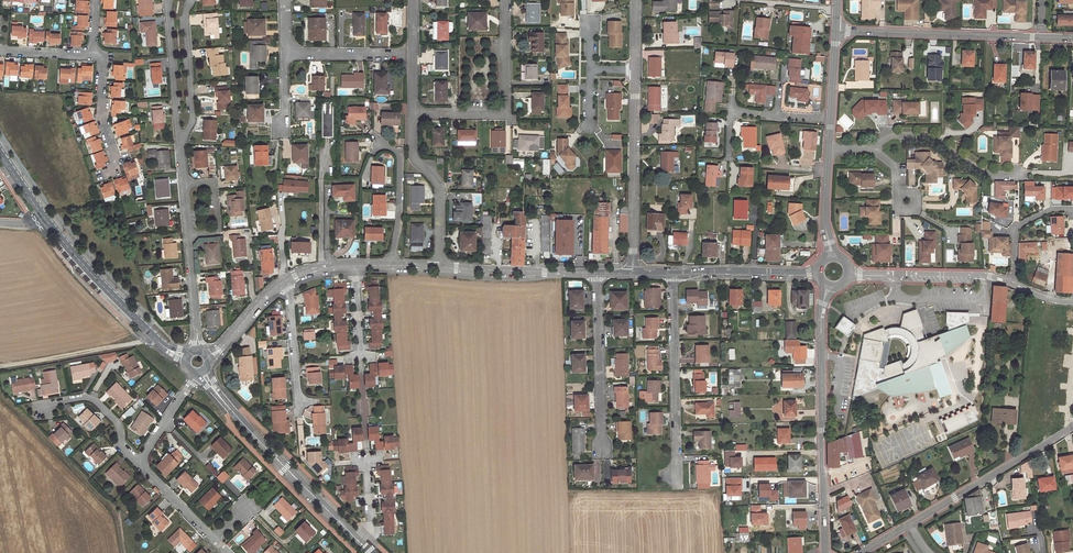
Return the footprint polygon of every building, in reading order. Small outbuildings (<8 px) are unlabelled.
[(113,0),(103,0),(103,9),(112,9),(113,0)] [(138,5),(136,5),(136,11),(139,10),(152,9),(153,9),(152,4),(151,4),(150,0),(138,0),(138,5)] [(558,4),(561,4),(561,16),(573,16),(573,4),(572,4),(572,0),(558,0),(558,4)] [(663,2),(653,2),(653,11),(676,11),(676,0),(663,0),(663,2)] [(862,18),(874,18),(874,5),(879,5),(879,0),(862,0),(862,18)] [(897,6),(907,6),(907,19),(917,19),(917,0),(897,0),(897,6)] [(955,0),(961,0),(938,0),(937,10),(944,10),(944,18),(955,19),(955,0)] [(976,18),(985,18),(985,11),(984,11),(984,9),(991,9),(991,8),(991,0),(974,0),(974,13),(976,13),(976,18)] [(1003,10),(1015,10),(1015,12),(1015,21),(1025,22),(1026,1),(1018,0),(1003,0),(1003,10)] [(87,2),(80,1),(76,1),(75,10),(80,10),(80,13),(88,14),(89,6),(87,6),(87,2)] [(539,22),(539,4),(527,4),(527,22),(539,22)] [(907,6),(897,6),(897,10),(904,10),(904,19),(907,19),(907,6)] [(107,12),(107,17),(107,21),(105,21),(105,26),(114,26),(114,22),(116,22),(116,12),(107,12)] [(720,13),(709,13),(709,24),(719,24),(719,26),(726,26),(728,28),(732,28),(732,12),(727,12),(727,15),(724,15),(720,15),(720,13)] [(216,13),(203,14),(204,25),(207,24),(207,35),(215,34),(218,34),(216,13)] [(364,35),(364,14),(353,14),(353,26),(354,26),(354,35),(364,35)] [(386,34),(386,14),(376,14),(376,34),(386,34)] [(485,28),(485,14),(469,14),(468,29),(476,29),(485,28)] [(78,15),(77,26),(75,26),(72,26),(72,29),(84,30),(84,26),(87,26),(87,16),(78,15)] [(1057,25),(1072,25),(1072,16),(1057,16),(1057,18),(1057,25)] [(757,18),(756,28),(755,28),(754,38),(765,39),(766,29),(768,29),(769,19),(757,18)] [(325,19),(309,19),(309,30),(311,30),(311,41),(323,41),(323,30),(325,30),(325,19)] [(264,20),(248,20),(248,23),(248,32),(248,35),(263,35),(263,26),(265,26),(264,20)] [(155,21),(140,22),(141,32),(146,32),(146,42),(150,42),(150,46),(156,45),(155,21)] [(447,22),(438,22),(434,22),(433,39),(447,39),(447,22)] [(621,22),(608,22),(608,34),(609,34),(609,48),(618,48),(618,40),(621,40),(622,40),(622,34),(621,34),(621,22)] [(676,22),(663,23),(664,44),(678,43),(678,33),(676,33),(676,22)] [(12,35),(22,36),(22,37),(26,37),(27,29),(22,28),(22,27),(17,27),(12,26),(12,35)] [(810,28),(789,26),(788,36),(793,36),(809,38),(810,28)] [(44,32),(33,32),(33,30),(29,29),(29,38),(32,38),(32,41),(44,42),(44,32)] [(105,37),(105,44),(114,44),(114,33),(116,33),(117,29),(108,29),(108,33),(105,33),(105,37)] [(62,34),(51,34),(51,32),(47,31),(47,41),(51,41),(51,43),(55,43),(62,43),(62,34)] [(80,47),(81,36),(82,36),(82,32),(72,32),(71,47),(80,47)] [(543,52),(543,34),(529,34),(529,42),(531,42),(531,52),(543,52)] [(566,34),(556,34),(556,58),(558,65),(568,62),(566,56),(566,51),(568,51),(568,42),(566,42),(566,34)] [(809,38),(793,36),(792,54),(807,55),(809,38)] [(266,62),(265,46),(254,46),(254,58),(254,62),(266,62)] [(218,55),(218,48),(208,48),(208,56),(209,56),(210,63),(212,63),(212,67),(213,72),(219,72),(219,75),(225,75),(225,71),(225,63),(223,63),(223,55),(218,55)] [(568,62),(558,65),(559,69),(570,65),(568,56),(568,51),(566,51),(566,56),(568,62)] [(447,70),(447,52),(435,52),(435,55),(433,55),(433,64),(429,64),(429,68),(435,68),(435,70),(447,70)] [(902,53),(891,52),(891,66),(892,66),(891,72),(902,72),(903,66),(901,66),(902,53)] [(972,66),(973,52),(964,52),(963,59),(962,59),(962,66),(972,66)] [(734,55),(716,53),(714,63),(724,64),(724,66),(733,67),(734,55)] [(1034,69),(1035,53),(1024,53),(1023,69),(1034,69)] [(938,55),(929,55),(928,80),(940,81),(940,69),(942,69),(942,62),(940,62),(938,62),(938,55)] [(776,59),(756,57),(755,66),(766,67),(766,69),(775,70),(776,59)] [(661,59),(649,59),(648,76),(660,76),(660,71),(661,59)] [(790,69),(789,78),(792,78),(791,83),(802,85),(803,79),(799,79),(802,61),(789,60),(789,69),(790,69)] [(868,61),(855,61),(855,81),(868,81),(868,61)] [(6,75),(18,76),(19,65),(14,65),(14,63),(7,63),(6,75)] [(159,63),(150,64),(152,84),(161,83),(159,63)] [(114,64),(113,75),(113,79),(124,80),(125,76),(122,76),(123,65),(114,64)] [(21,67),(20,77),(29,78),(33,78),(33,66),(25,65),(25,67),(21,67)] [(86,66),(82,65),(81,68),(78,68),(78,77),(82,77),(82,75),(92,76),(93,66),(86,66)] [(536,79),(536,65),(525,65),(525,79),(536,79)] [(1003,82),(1004,66),(994,65),(993,82),(1003,82)] [(39,75),(39,79),(47,79),(47,69),(44,68),(44,67),(35,66),(35,74),(39,75)] [(60,78),(71,78),(71,77),(74,77),(75,69),(71,69),(67,69),(60,69),(60,78)] [(1063,90),(1063,72),(1050,71),(1050,90),(1063,90)] [(342,88),(358,88),(364,88),(364,73),(358,73),(358,72),(353,72),(353,76),(346,76),(346,75),(342,75),(342,88)] [(386,87),(387,74),(375,73),(374,94),(389,94),(389,87),(386,87)] [(324,90),(324,77),(312,77),(312,90),(324,90)] [(257,94),(257,78),(246,78),(246,94),(257,94)] [(722,82),(707,81),(705,110),(714,110),(715,100),(716,100),(717,92),(722,92),(722,82)] [(120,97),(121,86),(123,87),(123,83),(114,82),(114,86),(111,86),(111,90),(111,97),(120,97)] [(446,101),(446,85),(445,85),(445,82),(436,82),(436,93),(435,93),(435,101),(446,101)] [(766,94),(767,86),(750,84),(749,93),(757,94),(756,102),(765,103),(766,94)] [(567,86),(558,86),(558,117),(568,117),(569,116),(569,112),(568,110),(568,96),(567,96),(567,86)] [(227,87),(215,88),(216,92),(218,92),(219,96),(219,102),(220,109),(229,109),(229,101),(229,91),(227,91),(227,87)] [(660,106),(660,88),(648,88),(648,106),(647,106),(647,110),(653,111),(660,111),(660,106)] [(797,102),(807,103),(808,91),(791,89),(790,98),(798,99),(797,102)] [(79,92),(78,104),(89,105),(90,101),(92,101),(92,93),(79,92)] [(543,110),(543,93),(532,93),(532,114),(540,114),(540,110),(543,110)] [(1031,94),(1020,93),(1020,104),(1024,104),(1024,109),(1039,110),(1040,95),(1031,95),(1031,94)] [(621,94),(607,94),(607,99),(608,99),(608,109),(608,120),(619,120),(619,109),(618,109),(618,99),(621,99),(621,94)] [(983,110),(983,99),(975,99),(975,98),(962,98),(962,105),(961,105),(962,105),(962,114),(962,119),(959,122),(965,128),(970,122),(970,116),(970,114),(975,114),(975,110),(983,110)] [(296,104),(296,117),(309,117),(309,104),(309,99),(298,99),(298,104),(296,104)] [(112,105),(111,112),(120,113),(120,109),(124,109),(125,101),(114,101),(114,105),(112,105)] [(861,101),(853,110),(853,115),(857,118),(862,118),(867,113),(878,113),(878,115),(886,115),(886,101),(861,101)] [(902,101),(893,101),(893,113),(902,113),(902,114),(919,114),(918,103),(902,103),(902,101)] [(333,138),(333,104),(322,104),(322,139),(333,138)] [(161,106),(152,107),(153,123),(162,123),(161,106)] [(263,111),(263,106),(248,106),(248,122),(262,122),(262,111),(263,111)] [(365,108),(347,107),(347,118),(355,118),(355,119),(365,119),(365,108)] [(76,112),(79,119),(83,118),(84,122),(92,118),(90,111),(88,112),(86,108),(76,112)] [(400,114),(381,114),(381,125),(393,125),(393,124),(399,124),(400,114)] [(653,115),(647,115),(648,123),(657,123),(657,114),(653,115)] [(661,134),(661,140),(670,140),(673,140),(674,126),(679,126),(679,120),(672,120),(663,120),(663,126),(662,126),(661,134)] [(117,136),(129,132),(127,128),(128,128),(125,121),(115,124),(116,127),(114,128),(117,136)] [(216,121),(204,121),(204,140),(215,140),(216,121)] [(83,125),(85,133),(90,132),(91,135),(99,132),(96,125),(94,125),(93,122),(83,125)] [(715,136),(715,131),(717,131),(717,123),(706,123),(706,135),(704,135),(704,142),(716,142),(716,136),(715,136)] [(1020,127),(1011,127),(1011,132),(1000,132),(1000,137),(1000,146),(994,146),(994,153),(1001,153),(1001,157),(1012,157),(1012,143),(1010,143),(1010,137),(1020,137),(1020,127)] [(744,137),(746,137),(746,148),(755,148),(755,128),(742,128),(742,137),(744,137)] [(443,146),(443,129),(432,129),(432,146),(443,146)] [(475,141),(475,131),(458,131),(458,141),(475,141)] [(505,151),(505,131),(491,131),(491,151),(505,151)] [(805,132),(804,144),(804,150),(815,151),(817,134),(805,132)] [(658,143),(669,143),(670,140),(661,140),(661,134),(658,134),(658,143)] [(1056,161),(1057,134),(1045,134),(1045,145),(1046,145),(1046,155),(1042,155),(1042,161),(1056,161)] [(779,135),(767,138),(769,146),(771,146),(772,148),(774,155),(784,153),(779,135)] [(134,145),(130,136),(121,139),(123,145),(125,149),(127,148),(129,152),(142,147),(141,143),(134,145)] [(538,137),(519,136),(519,149),(538,150),(538,149),(538,137)] [(90,143),(93,152),(101,149),(99,143),(98,139),(95,140),(94,137),(86,140),(88,143),(90,143)] [(566,150),(566,140),(558,139),(557,154),(566,164),(566,167),(568,169),(572,169),(574,167),(574,157),(568,149),(566,150)] [(357,143),(345,143),(345,162),(355,162),(355,152),(357,152),(357,143)] [(307,162),(307,146),(294,146),(295,156),(293,156),(293,162),(307,162)] [(255,165),(267,165),(271,165),(271,155),(267,155),(267,147),(254,147),(255,165)] [(170,168),(168,151),(156,152),(157,169),(170,168)] [(207,167),(206,151),(194,152),(195,168),(207,167)] [(621,151),(606,151),(606,159),(609,159),(609,166),(607,166),(607,173),(621,173),(621,151)] [(105,162),(102,152),(93,155),(97,164),(95,165),(96,169),(104,166),(103,163),(105,162)] [(678,158),(678,152),(660,152),(660,171),(673,171),(673,158),(678,158)] [(930,153),(915,153),(915,160),(915,166),(921,166),(929,174),(929,183),(936,183),(936,176),(938,176),(938,173),(942,173),(942,163),(937,163),(935,161),(933,163),(928,159),(930,158),(930,153)] [(915,166),(915,160),(906,160),(906,169),(915,169),(915,166)] [(130,175),(138,172),(134,162),(131,163),(130,162),(126,163),(122,164),(125,172),(128,171),(130,175)] [(707,166),(706,186),(720,187),(720,177),(718,177),(718,171),(718,166),(707,166)] [(921,166),(915,166),(915,169),(919,169),(926,176),(926,183),(929,183),(929,174),(921,166)] [(237,180),(236,167),(224,168),(226,181),(237,180)] [(383,167),(371,167),(371,185),(382,185),(383,176),(383,167)] [(753,168),(740,167),(740,178),(741,178),(741,185),(752,186),(753,168)] [(472,186),(472,171),(462,171),(461,186),(472,186)] [(862,174),(850,174),(850,180),(853,180),(853,185),(861,185),(861,187),(874,187),(874,175),(862,175),(862,174)] [(789,178),(768,176),(767,189),(779,189),(788,190),(789,178)] [(114,181),(118,193),(129,189),(126,179),(122,180),(121,178),(114,181)] [(789,178),(788,190),(779,189),(779,192),(793,193),(795,178),(789,178)] [(169,197),(168,179),(155,180),(157,198),(169,197)] [(954,179),(954,189),(961,189),(967,195),(966,197),(967,200),(969,203),(976,203),(976,187),(969,180),(959,181),(959,179),(954,179)] [(288,191),(307,192),(308,182),(284,180),(283,192),(288,192),(288,191)] [(1014,181),(995,181),(995,197),(1004,199),(1004,193),(1003,193),(1003,189),(1014,189),(1014,181)] [(100,189),(104,198),(116,194),(111,182),(104,185),(105,187),(100,189)] [(354,186),(334,186),(334,197),(344,196),(344,201),(354,201),(354,186)] [(423,204),(423,186),(411,186),(411,207),(415,207),(415,203),(419,203),(423,204)] [(1045,187),(1025,187),(1025,196),(1036,196),(1036,199),(1045,200),(1045,187)] [(1057,187),(1056,199),(1068,199),(1069,198),(1071,198),(1072,198),(1072,188),(1057,187)] [(240,195),(228,196),(228,200),(230,200),(231,212),(229,212),(230,216),(238,215),(238,212),(242,211),(244,211),(243,199),(241,200),(240,195)] [(680,208),(678,208),(678,214),(686,214),(686,208),(691,209),(691,195),(680,195),(680,203),(680,208)] [(385,215),(385,196),(373,196),(372,205),(374,205),(374,215),(378,215),(385,215)] [(735,200),(734,218),(744,219),(744,211),(747,211),(747,201),(735,200)] [(879,200),(867,200),(867,208),(860,208),(861,213),(866,213),(866,217),(869,217),(869,224),(881,224),(881,216),(878,216),(878,208),(879,208),(879,200)] [(1002,205),(990,202),(988,212),(996,214),(1000,214),(1000,216),(1006,217),(1008,208),(1002,207),(1002,205)] [(609,217),(609,203),(594,203),(594,217),(607,217),(609,217)] [(471,221),(471,204),(461,204),(461,213),(454,213),(454,221),(461,220),(461,221),(471,221)] [(801,205),(792,204),(792,211),(788,211),(788,214),(793,225),(804,219),(800,212),(801,205)] [(258,210),(262,230),(271,228),(269,218),(271,218),(269,208),(258,210)] [(169,226),(168,210),(155,211),(156,227),(169,226)] [(523,267),(524,218),(522,217),(522,213),(513,213),(513,217),(515,217),(515,226),(504,225),(503,238),(511,238),(510,266),(523,267)] [(662,231),(663,215),(647,214),(646,229),(657,230),(657,231),(662,231)] [(549,215),(542,215),(541,252),(543,252),(543,256),(544,256),(544,258),(549,258),(549,215)] [(490,253),(490,216),(482,216),(482,227),(482,233),(482,253),(490,253)] [(592,254),(606,254),(607,217),(594,217),(593,217),(592,254)] [(1063,217),(1050,217),(1051,234),(1063,234),(1063,217)] [(354,220),(335,220),(335,232),(341,232),(342,234),(348,233),(348,237),(354,237),(354,220)] [(411,224),(411,242),(411,250),(416,250),(416,242),(422,242),(423,242),(423,224),(411,224)] [(382,238),(382,229),(365,228),(365,238),(373,238),(382,238)] [(749,245),(750,231),(733,230),(732,242),(740,242),(740,244),(749,245)] [(991,231),(982,231),(982,237),(989,237),(989,252),(994,252),(995,248),(1006,248),(1006,255),(1011,256),(1011,243),(1006,243),(1007,238),(991,237),(991,231)] [(936,232),(925,232),(925,241),(923,241),(923,253),(922,253),(922,262),(930,262),(930,253),(933,253),(933,248),(933,242),(935,242),(936,232)] [(474,251),(474,234),(460,233),(460,251),(474,251)] [(686,245),(686,233),(673,233),(672,245),(686,245)] [(234,258),(246,257),(244,239),(238,239),(238,235),(229,236),(230,240),(232,240),(234,258)] [(888,235),(876,235),(876,245),(872,245),(873,262),(890,262),(890,245),(888,245),(888,235)] [(971,235),(959,235),(959,244),(961,244),(961,250),(959,250),(959,261),(973,262),(973,243),(971,243),(971,235)] [(778,249),(778,236),(766,236),(765,249),(778,249)] [(165,258),(177,258),(176,244),(173,244),(172,239),(164,240),(165,258)] [(310,243),(294,243),(294,240),(291,240),(291,252),(295,252),(295,256),(297,256),(297,255),(301,255),(301,253),(309,253),(310,243)] [(716,257),(716,244),(702,243),(702,256),(716,257)] [(1058,243),(1047,243),(1046,251),(1057,251),(1058,243)] [(219,263),(217,244),(205,245),(206,264),(219,263)] [(765,261),(778,261),(778,249),(765,249),(765,261)] [(273,268),(271,250),(260,251),(262,269),(263,274),(271,273),(271,268),(273,268)] [(1057,254),(1055,285),(1072,286),(1072,269),(1072,255),(1057,254)] [(172,279),(171,270),(161,271),(163,290),(178,289),(178,279),(172,279)] [(231,271),(233,296),(245,295),(243,280),(242,275),(241,270),(231,271)] [(1036,270),(1033,277),(1044,281),(1047,274),(1037,271),(1036,270)] [(210,296),(222,294),(221,281),(218,282),(218,277),(206,279),(206,283),(209,282),(210,296)] [(262,277),(255,278),(255,290),(263,289),(262,277)] [(1032,281),(1043,285),(1044,281),(1033,277),(1032,281)] [(370,289),(371,298),(379,298),(379,292),(383,292),(383,285),(378,286),(378,279),(366,280),(366,286),(370,286),(370,289)] [(343,290),(343,287),(347,287),(346,283),(335,283),(335,288),(329,288),(329,296),(335,296),(335,300),(343,300),(343,290)] [(1055,292),(1071,293),(1072,286),(1055,285),(1055,292)] [(305,295),(306,304),(307,304),(308,313),(319,312),(317,294),(315,294),(314,286),(303,291),(304,295),(305,295)] [(990,321),(1004,322),(1005,302),(1007,302),(1008,299),(1005,299),(1006,287),(993,286),(991,312),(990,321)] [(660,293),(660,289),(646,289),(646,292),(644,292),(645,308),(658,307),(658,301),(657,301),(657,297),(658,297),(658,293),(660,293)] [(740,304),(741,290),(730,290),(729,304),(740,304)] [(570,309),(581,309),(581,298),(582,298),(582,291),(569,292),(570,309)] [(706,305),(706,292),(700,292),(700,294),(698,293),(697,291),(686,291),(686,303),(697,303),(697,305),(706,305)] [(780,305),(780,291),(769,291),(769,295),(768,295),(768,305),(772,305),(777,305),(780,305)] [(807,308),(807,291),(798,291),(792,291),(792,304),(798,304),(797,308),(807,308)] [(626,293),(613,293),(613,303),(611,303),(611,310),(626,309),(626,293)] [(182,317),(181,299),(169,300),(170,318),(182,317)] [(381,313),(381,309),(382,309),(381,300),(380,300),(371,300),(369,301),(369,310),(372,310),(372,314),(381,313)] [(333,311),(335,311),(335,316),(344,316),(344,311),(346,311),(345,302),(343,302),(335,302),(333,302),(333,311)] [(218,310),(207,311),(209,331),(217,330),(217,326),(220,326),(218,310)] [(891,330),(887,331),(884,333),(884,331),(883,328),(864,334),(853,397),(866,393),(865,390),(867,390),(868,392),(885,386),(885,384),(886,383),(887,385),(890,394),(891,393),(896,392),(897,394),(906,391),(902,380),(911,377),(916,391),(925,387),(926,389),(935,386),(928,366),(937,363),(936,359),(945,357),(942,348),(943,346),(944,344),(946,343),(948,341),(950,340),(953,349),(962,346),(961,342),(970,340),(965,325),(965,323),(968,323),(968,313),(946,313),(946,326),(947,326),(947,331),(947,332),(945,333),(943,334),(942,335),(940,336),(938,337),(937,334),(923,339),(920,330),(919,326),(921,325),(916,310),(903,314),(900,329),(899,331),(897,330),(894,330),(891,330)] [(383,326),(382,317),(381,318),(381,313),(372,314),(372,318),(370,318),(370,327),(372,327),(381,326),(383,326)] [(280,327),(279,315),(268,315),(269,333),(279,333),(279,327),(280,327)] [(345,328),(347,328),(346,319),(344,319),(344,316),(335,316),(335,320),(334,320),(334,329),(336,329),(345,328)] [(704,334),(704,317),(689,317),(689,326),(691,326),(691,335),(704,334)] [(851,328),(853,324),(843,317),(835,328),(848,337),(853,330),(852,329),(851,328)] [(658,329),(658,318),(645,319),(646,329),(643,329),(643,339),(656,338),(656,331),(655,331),(655,329),(658,329)] [(627,335),(627,320),(613,321),(613,336),(627,335)] [(572,339),(584,338),(583,321),(571,321),(572,339)] [(795,322),(786,322),(787,338),(795,338),(795,322)] [(381,346),(381,341),(382,341),(381,329),(372,330),(373,338),(373,342),(369,342),(369,346),(381,346)] [(338,344),(339,348),(344,348),(350,348),(350,343),(346,343),(346,340),(346,331),(337,332),(337,344),(338,344)] [(793,352),(793,364),(806,364),(805,347),(798,347),(797,340),(784,340),(785,352),(793,352)] [(945,357),(953,349),(950,340),(948,341),(946,343),(944,344),(943,346),(942,348),(945,357)] [(280,345),(266,346),(266,350),(268,367),(279,366),(278,349),(281,349),(280,345)] [(708,363),(708,345),(696,346),(696,353),(698,353),(698,363),(708,363)] [(242,357),(250,357),(249,349),(241,351),(242,357)] [(662,370),(662,363),(658,363),(658,354),(657,354),(657,350),(647,350),(647,370),(662,370)] [(112,359),(116,358),(115,352),(99,354),(102,369),(106,368),(105,363),(112,361),(112,359)] [(124,365),(127,371),(130,378),(141,373),(133,356),(128,358),(127,354),(119,358),(122,366),(124,365)] [(584,354),(571,355),(572,375),(579,374),(579,373),(585,372),(584,354)] [(252,376),(251,357),(250,357),(242,357),(239,358),(239,367),(238,367),(238,370),(240,370),(240,371),(240,377),(241,377),(241,381),(251,380),(251,376),(252,376)] [(628,376),(627,360),(615,360),(615,377),(628,376)] [(941,361),(937,363),(928,366),(935,386),(936,388),(939,398),(952,394),(941,361)] [(93,363),(70,367),(72,379),(82,378),(82,376),(89,375),(89,372),(94,371),(93,363)] [(389,363),(380,363),(381,376),(389,375),(389,374),(394,373),(393,365),(389,365),(389,363)] [(342,377),(342,365),(333,366),(333,367),(329,368),(329,377),(333,376),(333,378),(342,377)] [(319,382),(319,372),(317,372),(317,366),(306,367),(306,373),(307,373),(308,378),(308,383),(319,382)] [(43,372),(45,384),(40,385),(42,394),(56,392),(55,387),(54,380),(56,380),(54,370),(43,372)] [(782,388),(803,387),(802,374),(791,374),(791,371),(782,371),(783,374),(782,374),(782,388)] [(366,386),(374,385),(374,373),(370,374),(365,374),(366,386)] [(349,375),(350,387),(358,387),(358,374),(352,375),(349,375)] [(703,381),(703,375),(693,375),(693,386),(695,386),(695,392),(705,392),(705,381),(703,381)] [(271,378),(272,398),(279,398),(279,396),(283,395),(282,377),(271,378)] [(916,391),(911,377),(902,380),(906,391),(897,394),(907,393),(926,391),(926,389),(925,387),(916,391)] [(12,393),(30,389),(30,388),(35,387),(34,378),(28,379),(28,378),(16,380),(16,383),(11,384),(12,393)] [(659,393),(660,381),(647,381),(647,392),(644,392),(644,402),(657,402),(658,394),(657,394),(657,393),(659,393)] [(110,395),(116,400),(122,407),(131,399),(115,383),(106,392),(109,396),(110,395)] [(146,396),(155,405),(166,394),(157,386),(146,396)] [(628,407),(627,387),(614,388),(614,392),(616,392),(616,408),(628,407)] [(587,396),(574,396),(575,412),(588,411),(587,396)] [(114,401),(121,408),(122,407),(116,400),(114,401)] [(795,416),(795,401),(783,401),(784,416),(795,416)] [(714,417),(714,403),(695,403),(696,414),(707,414),(707,418),(714,417)] [(729,411),(729,417),(734,417),(734,416),(740,416),(740,403),(734,403),(734,411),(729,411)] [(271,406),(272,422),(276,422),(276,428),(277,431),(280,434),(290,433),(289,420),(287,421),(287,426),(286,427),(285,421),(284,405),(271,406)] [(131,406),(121,415),(126,420),(135,410),(131,406)] [(315,423),(316,433),(325,432),(324,413),(323,413),(323,406),(319,406),(314,406),(314,413),(313,413),(313,423),(315,423)] [(939,417),(944,432),(979,422),(975,407),(939,417)] [(1014,424),(1015,411),(993,409),(992,420),(1003,421),(1003,423),(1014,424)] [(78,416),(85,424),(83,425),(90,431),(100,421),(93,414),(92,415),(91,416),(85,410),(78,416)] [(145,429),(149,422),(150,423),(153,419),(142,411),(131,428),(141,435),(145,429)] [(192,424),(199,431),(206,423),(199,416),(198,417),(192,411),(184,419),(190,426),(192,424)] [(662,424),(662,413),(650,413),(650,424),(648,424),(648,434),(661,433),(661,427),(660,427),(659,424),(662,424)] [(76,418),(83,425),(85,424),(78,416),(76,418)] [(630,422),(616,422),(616,432),(620,432),(620,433),(619,433),(619,440),(630,439),(630,422)] [(70,430),(62,423),(55,430),(56,431),(53,434),(52,433),(48,437),(57,446),(61,442),(60,442),(64,438),(67,435),(68,434),(66,433),(70,430)] [(190,426),(197,432),(199,431),(192,424),(190,426)] [(377,439),(377,427),(368,427),(369,440),(375,439),(377,439)] [(361,428),(352,428),(352,441),(356,441),(362,440),(361,428)] [(584,429),(572,429),(573,451),(574,454),(580,454),(580,453),(579,450),(584,450),(584,429)] [(789,429),(777,429),(778,443),(788,443),(788,438),(789,438),(789,429)] [(710,448),(710,431),(694,432),(694,441),(699,441),(699,448),(710,448)] [(858,458),(856,445),(854,434),(848,436),(827,444),(827,467),(838,467),(838,453),(843,452),(844,455),(847,455),(848,460),(858,458)] [(394,436),(385,437),(386,449),(395,449),(395,446),(399,446),(398,437),(394,437),(394,436)] [(232,450),(220,438),(212,445),(224,458),(232,450)] [(345,451),(345,439),(336,439),(336,440),(333,441),(333,450),(337,449),(337,452),(345,451)] [(974,451),(968,439),(949,448),(954,458),(963,454),(964,455),(974,451)] [(90,455),(98,464),(106,456),(100,451),(99,452),(96,449),(97,448),(94,445),(91,448),(89,446),(84,451),(89,456),(90,455)] [(742,467),(742,456),(735,456),(735,450),(724,450),(724,467),(742,467)] [(173,452),(157,468),(165,476),(177,464),(175,461),(178,458),(173,452)] [(320,461),(319,452),(307,453),(307,462),(310,462),(311,466),(318,473),(326,465),(322,461),(320,461)] [(800,455),(788,455),(788,471),(800,471),(800,455)] [(1058,458),(1061,470),(1072,468),(1072,456),(1058,458)] [(753,471),(776,470),(776,457),(753,457),(753,471)] [(257,472),(243,458),(233,468),(237,471),(238,470),(243,475),(248,480),(257,472)] [(1030,460),(1021,465),(1021,473),(1026,472),(1027,477),(1032,476),(1030,460)] [(709,465),(708,461),(697,461),(698,465),(696,466),(697,474),(699,474),(699,477),(696,477),(696,482),(697,482),(697,489),(710,488),(709,482),(710,482),(710,470),(715,470),(714,465),(709,465)] [(105,473),(119,487),(128,478),(118,467),(119,466),(116,463),(105,473)] [(575,480),(592,479),(592,471),(593,471),(593,465),(574,466),(575,480)] [(390,482),(389,470),(388,470),(388,466),(377,466),(377,471),(380,471),(381,474),(381,483),(390,482)] [(346,473),(345,473),(345,485),(354,485),(354,476),(354,473),(357,472),(357,468),(346,468),(346,473)] [(938,480),(931,469),(916,478),(918,480),(912,484),(916,492),(923,489),(934,482),(938,480)] [(223,470),(216,477),(222,483),(229,476),(223,470)] [(627,470),(611,471),(611,482),(630,482),(629,470),(627,470)] [(198,486),(185,472),(177,480),(183,486),(184,485),(186,488),(191,493),(198,486)] [(1065,476),(1066,484),(1072,483),(1072,475),(1065,476)] [(1055,489),(1053,477),(1038,479),(1040,491),(1055,489)] [(741,487),(741,478),(727,478),(727,496),(740,496),(740,489),(740,487),(741,487)] [(1024,478),(1013,479),(1013,489),(1016,489),(1016,500),(1025,499),(1024,478)] [(805,482),(788,482),(788,483),(789,496),(789,497),(805,497),(805,482)] [(935,485),(934,482),(923,489),(924,491),(935,485)] [(778,500),(778,490),(769,490),(769,488),(769,485),(769,484),(759,484),(759,497),(769,496),(769,500),(778,500)] [(151,498),(144,490),(142,492),(136,485),(129,493),(142,506),(151,498)] [(380,495),(383,495),(383,499),(392,498),(392,494),(393,494),(393,485),(390,485),(381,486),(380,486),(380,495)] [(345,488),(343,488),(344,497),(346,497),(346,501),(355,500),(354,496),(357,496),(356,487),(355,487),(345,488)] [(210,506),(214,502),(220,496),(212,488),(199,501),(208,510),(211,507),(210,506)] [(871,489),(863,493),(864,496),(857,500),(860,504),(862,503),(863,506),(866,512),(864,513),(868,523),(881,517),(873,501),(876,500),(871,489)] [(967,516),(983,513),(978,489),(964,498),(967,516)] [(910,506),(903,490),(891,496),(898,511),(910,506)] [(274,505),(287,520),(295,512),(282,498),(274,505)] [(381,504),(381,512),(394,512),(394,503),(392,503),(392,498),(383,499),(383,503),(381,504)] [(149,516),(162,529),(168,523),(164,518),(163,519),(159,516),(162,513),(157,508),(149,516)] [(805,508),(793,508),(793,527),(798,527),(798,524),(799,524),(805,524),(806,524),(805,508)] [(1007,515),(1008,528),(1018,527),(1018,526),(1018,523),(1027,522),(1032,522),(1031,512),(1007,515)] [(392,533),(392,527),(393,526),(392,514),(383,515),(384,524),(384,527),(380,527),(381,534),(392,533)] [(994,524),(993,514),(983,516),(984,522),(989,521),(989,524),(994,524)] [(856,531),(849,515),(847,516),(840,519),(839,520),(843,528),(846,536),(856,531)] [(315,533),(304,522),(295,531),(306,542),(315,533)] [(950,531),(952,545),(963,543),(960,523),(946,525),(946,532),(950,531)] [(284,532),(278,526),(273,531),(279,536),(284,532)] [(179,528),(167,540),(174,546),(179,542),(180,540),(183,543),(182,544),(185,548),(192,541),(179,528)] [(846,536),(843,528),(839,530),(844,541),(847,539),(846,536)] [(243,547),(248,552),(254,552),(255,552),(254,551),(259,547),(258,545),(265,540),(257,531),(254,534),(251,537),(253,539),(243,547)] [(1055,552),(1058,552),(1069,552),(1067,542),(1069,542),(1069,537),(1063,538),(1062,531),(1055,532),(1057,541),(1054,542),(1055,552)] [(739,542),(748,541),(748,533),(739,533),(739,542)] [(251,537),(241,545),(243,547),(253,539),(251,537)] [(788,552),(801,552),(800,545),(799,545),(798,538),(787,538),(788,552)] [(986,551),(983,550),(985,546),(977,543),(974,552),(992,552),(986,551)] [(1015,547),(1016,552),(1029,552),(1026,544),(1015,547)]
